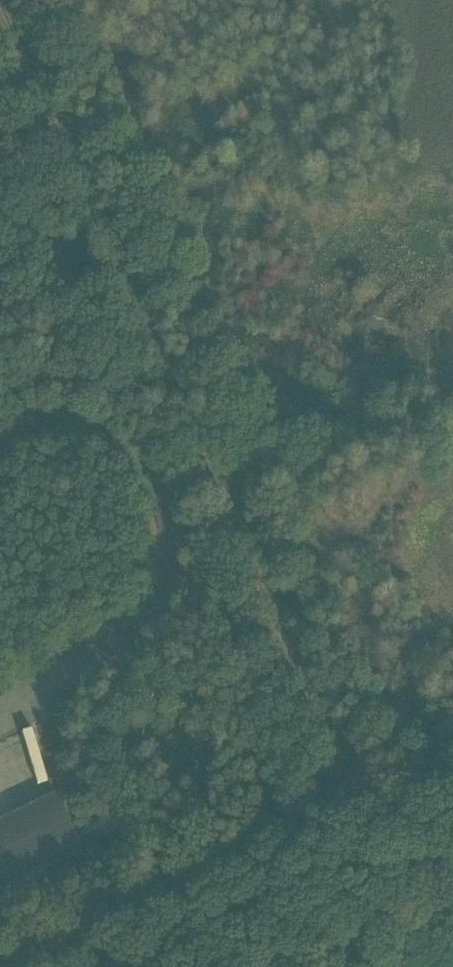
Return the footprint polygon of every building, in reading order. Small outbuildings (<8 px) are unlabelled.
[(61,807),(57,797),(0,824),(0,896),(85,855),(75,835),(76,835),(76,834),(75,834),(66,817),(67,816),(67,815),(66,816),(61,807)]
